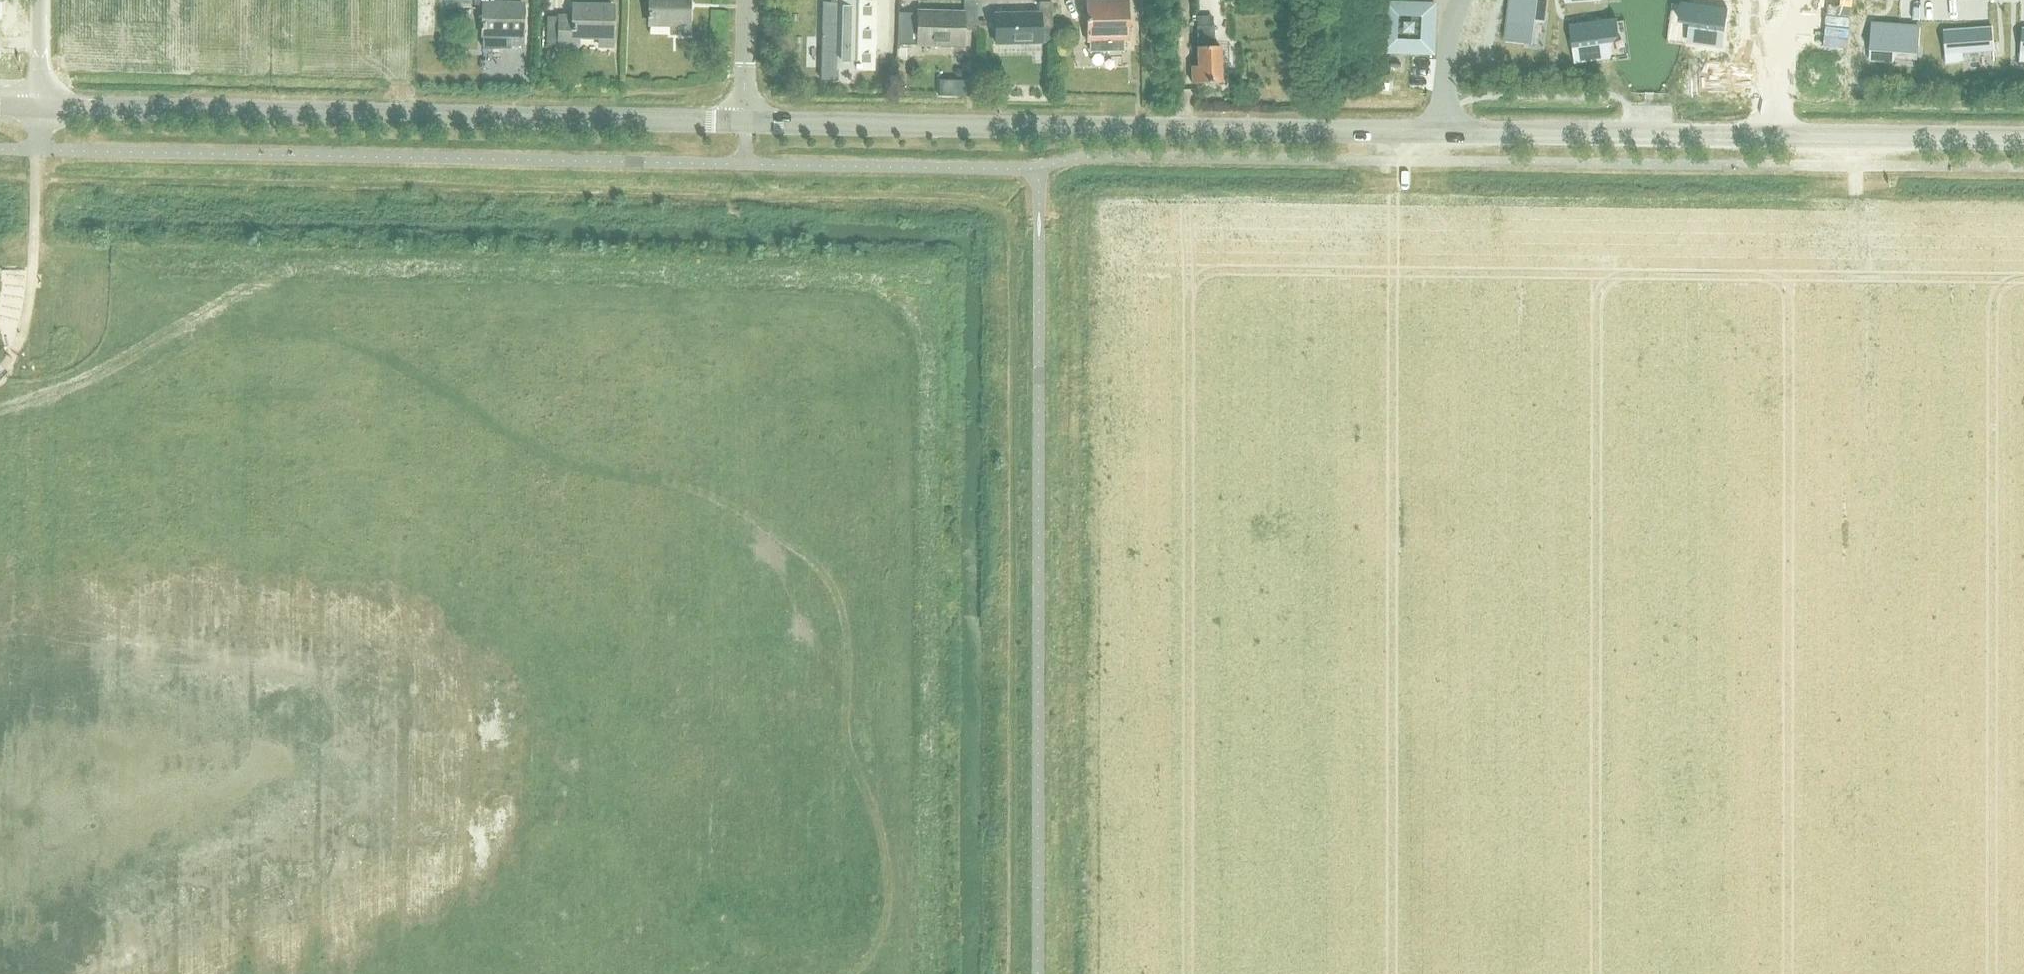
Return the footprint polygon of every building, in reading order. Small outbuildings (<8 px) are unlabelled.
[(445,1),(473,1),(473,5),(482,5),(481,36),(482,36),(482,48),(508,49),(508,45),(521,45),(522,5),(507,4),(507,0),(445,0),(445,1)] [(688,0),(648,0),(648,25),(675,25),(675,33),(687,33),(688,0)] [(822,2),(820,79),(836,79),(836,67),(871,68),(872,2),(865,2),(866,0),(829,0),(829,2),(822,2)] [(977,0),(962,0),(962,11),(917,10),(916,44),(962,45),(963,29),(976,30),(977,0)] [(1504,41),(1530,44),(1532,22),(1542,23),(1545,0),(1509,0),(1504,41)] [(1680,5),(1678,20),(1690,22),(1688,40),(1689,40),(1719,44),(1724,6),(1694,2),(1681,0),(1680,5)] [(994,14),(994,43),(1051,42),(1051,2),(1037,2),(1037,14),(994,14)] [(1127,39),(1126,2),(1086,3),(1087,40),(1089,40),(1089,52),(1123,51),(1123,39),(1127,39)] [(611,46),(612,6),(572,5),(572,18),(557,17),(557,45),(571,45),(571,37),(598,38),(598,45),(611,46)] [(1389,5),(1388,53),(1436,54),(1437,6),(1389,5)] [(1614,17),(1570,23),(1575,61),(1607,56),(1604,39),(1616,37),(1614,17)] [(1869,22),(1867,58),(1893,60),(1894,50),(1915,51),(1917,25),(1869,22)] [(1191,83),(1221,83),(1220,47),(1208,47),(1208,40),(1214,40),(1214,26),(1196,26),(1197,66),(1190,66),(1191,83)] [(1991,26),(1943,29),(1946,63),(1961,61),(1961,52),(1993,50),(1991,26)] [(974,57),(964,57),(964,67),(973,67),(974,57)] [(966,81),(938,81),(938,97),(966,97),(966,81)]
